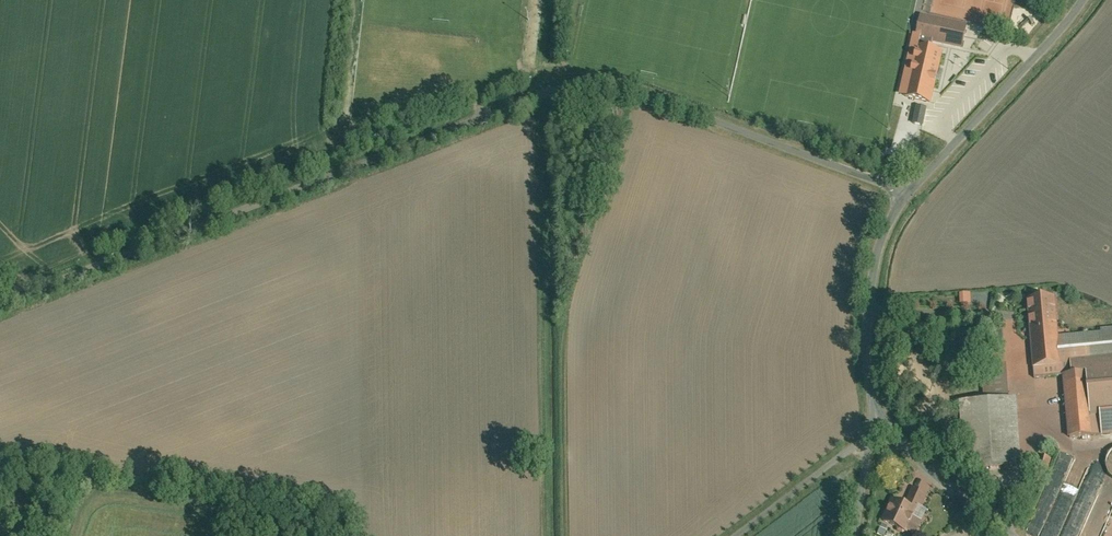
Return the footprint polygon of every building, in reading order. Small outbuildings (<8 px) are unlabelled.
[(967,24),(922,15),(917,39),(962,48),(967,24)] [(939,50),(916,45),(904,97),(930,103),(939,50)] [(911,124),(921,126),(926,109),(915,106),(911,124)] [(958,304),(970,304),(970,293),(958,293),(958,304)] [(1060,365),(1060,362),(1058,332),(1055,296),(1025,298),(1030,368),(1060,365)] [(1069,361),(1111,358),(1111,328),(1058,332),(1060,362),(1069,361)] [(1089,416),(1111,415),(1111,358),(1069,361),(1070,374),(1085,373),(1089,416)] [(1007,387),(1005,364),(992,365),(993,376),(1002,375),(1003,387),(1007,387)] [(1089,416),(1085,373),(1070,374),(1061,375),(1063,402),(1066,437),(1090,435),(1089,416)] [(1020,467),(1015,399),(983,402),(959,404),(964,471),(976,470),(1020,467)] [(1081,527),(1067,522),(1077,496),(1061,490),(1072,459),(1059,455),(1030,535),(1032,535),(1077,535),(1081,527)] [(1047,472),(1050,459),(1038,456),(1034,468),(1047,472)] [(922,494),(912,489),(906,500),(917,506),(922,494)] [(900,532),(911,509),(891,499),(879,522),(900,532)]
